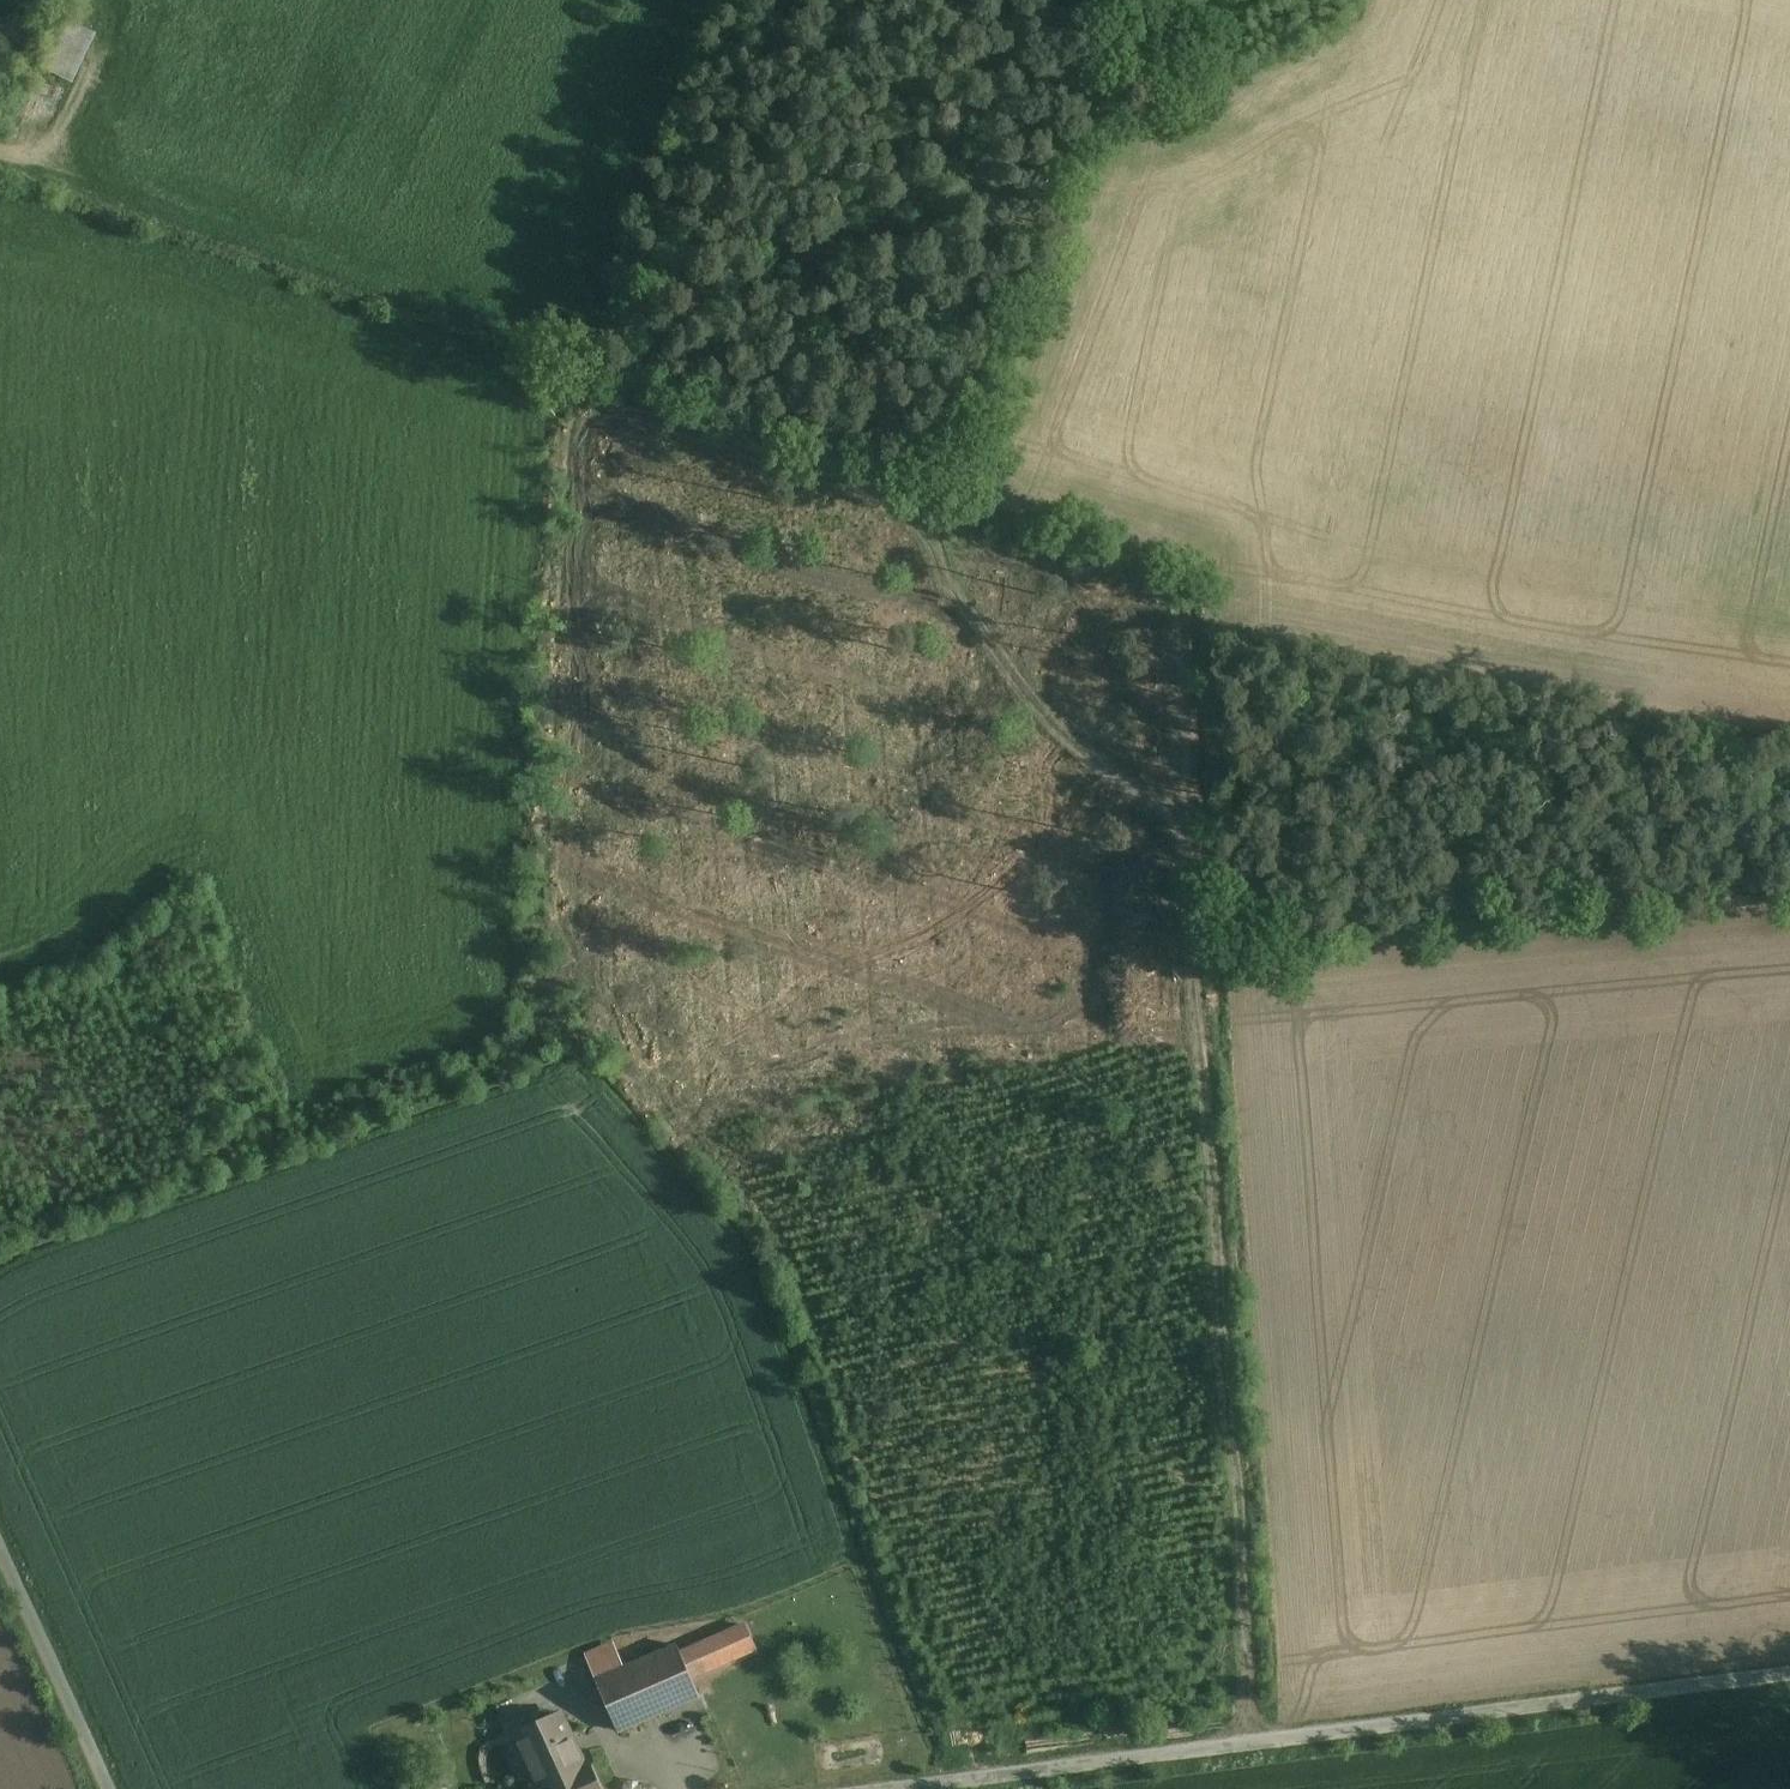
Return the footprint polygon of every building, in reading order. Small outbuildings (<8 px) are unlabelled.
[(57,18),(39,71),(73,83),(91,29),(57,18)] [(752,1622),(703,1642),(713,1665),(762,1644),(752,1622)] [(607,1676),(631,1729),(707,1694),(683,1641),(607,1676)] [(570,1705),(518,1728),(546,1788),(608,1788),(570,1705)]
